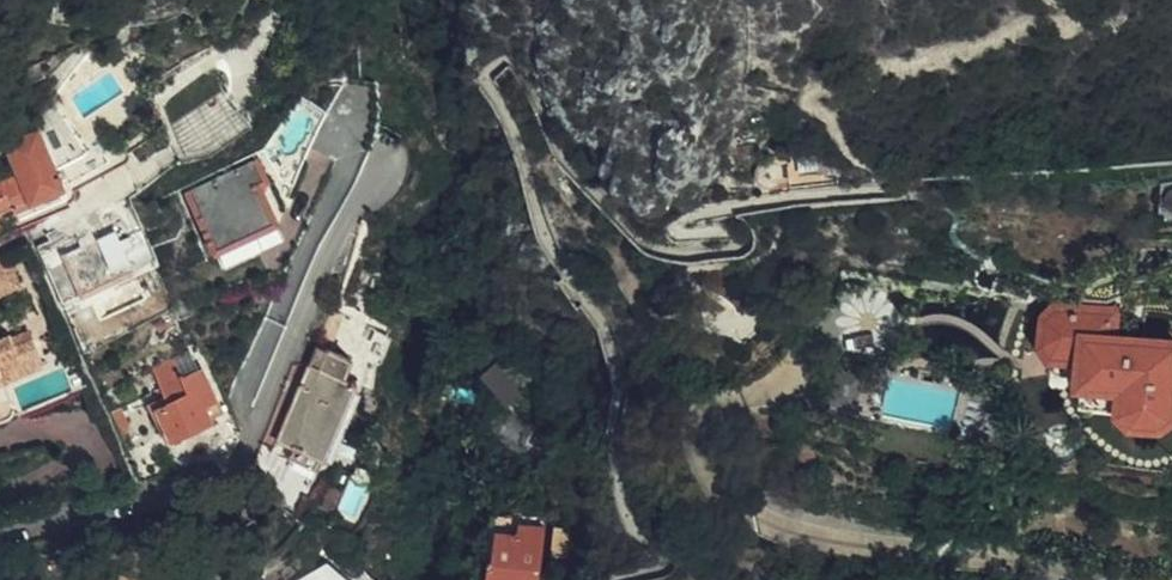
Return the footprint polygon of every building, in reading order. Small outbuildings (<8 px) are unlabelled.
[(72,204),(67,190),(80,184),(68,154),(90,145),(67,89),(18,131),(7,136),(15,155),(7,158),(4,152),(0,150),(0,199),(15,192),(28,224),(72,204)] [(177,150),(168,131),(131,148),(137,156),(148,160),(157,159),(177,150)] [(764,165),(765,191),(835,188),(833,161),(782,164),(764,165)] [(269,182),(259,162),(189,196),(219,255),(280,225),(261,186),(269,182)] [(111,225),(104,212),(90,218),(97,231),(111,225)] [(111,225),(97,231),(100,237),(118,229),(116,223),(111,225)] [(83,248),(67,255),(84,293),(136,270),(118,229),(100,237),(82,245),(83,248)] [(154,247),(134,255),(142,274),(162,266),(154,247)] [(8,253),(0,257),(0,296),(22,285),(8,253)] [(1067,354),(1069,316),(1054,315),(1044,326),(1043,349),(1054,362),(1072,362),(1071,382),(1081,383),(1083,355),(1067,354)] [(1132,321),(1109,320),(1109,318),(1069,316),(1067,354),(1083,355),(1081,383),(1080,412),(1123,416),(1123,419),(1137,430),(1158,432),(1171,424),(1171,421),(1171,350),(1142,348),(1143,325),(1144,321),(1132,321)] [(3,383),(6,389),(48,370),(36,343),(17,352),(11,341),(0,346),(0,385),(3,383)] [(349,374),(356,355),(320,341),(276,449),(296,457),(302,444),(330,454),(361,380),(349,374)] [(146,403),(159,426),(164,424),(174,441),(212,420),(204,406),(217,399),(195,360),(178,370),(168,353),(145,366),(155,384),(148,387),(154,398),(146,403)] [(1072,362),(1054,362),(1053,380),(1071,382),(1072,362)] [(225,413),(217,399),(204,406),(212,420),(225,413)] [(164,424),(159,426),(169,444),(174,441),(164,424)] [(523,516),(498,513),(495,535),(498,536),(495,561),(488,560),(485,579),(532,579),(532,578),(539,578),(546,526),(523,523),(523,516)] [(547,519),(523,516),(523,523),(546,526),(547,519)] [(495,561),(498,536),(495,535),(488,534),(485,559),(488,560),(495,561)]
